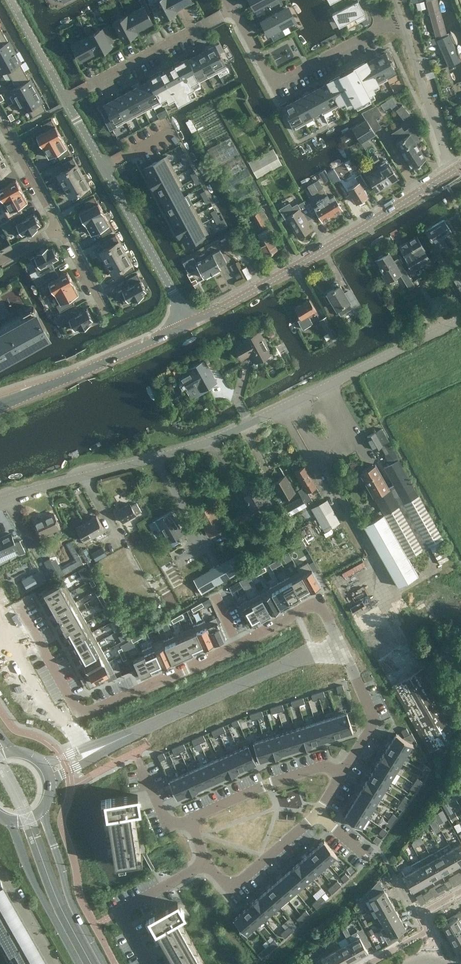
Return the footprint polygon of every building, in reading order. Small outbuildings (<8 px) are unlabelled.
[(127,15),(136,30),(152,21),(147,13),(151,11),(145,0),(139,0),(143,6),(127,15)] [(170,0),(155,0),(153,1),(155,4),(151,6),(154,12),(158,10),(162,18),(176,11),(175,9),(170,0)] [(175,9),(191,0),(170,0),(175,9)] [(338,0),(336,0),(331,2),(334,9),(341,6),(338,0)] [(332,13),(333,14),(334,14),(339,24),(354,16),(358,23),(361,21),(364,25),(369,22),(366,17),(366,18),(357,4),(359,3),(357,1),(358,0),(357,0),(352,3),(332,13)] [(426,1),(436,36),(446,33),(436,0),(431,0),(426,1)] [(294,19),(285,4),(263,16),(265,19),(262,20),(269,32),(294,19)] [(127,15),(114,22),(123,39),(137,32),(136,30),(127,15)] [(80,21),(76,23),(80,31),(84,28),(80,21)] [(106,26),(102,28),(88,36),(96,51),(97,53),(98,53),(111,46),(110,43),(114,41),(106,26)] [(15,52),(9,40),(8,41),(4,33),(0,35),(0,60),(15,52)] [(80,59),(96,51),(88,36),(72,44),(80,59)] [(449,36),(439,40),(449,65),(459,61),(449,36)] [(428,46),(436,43),(434,38),(426,40),(428,46)] [(215,45),(205,50),(217,72),(227,67),(215,45)] [(205,50),(196,55),(208,77),(217,72),(205,50)] [(0,60),(0,71),(2,73),(7,70),(12,79),(25,71),(20,63),(21,63),(15,52),(0,60)] [(376,57),(386,75),(394,70),(385,53),(376,57)] [(196,55),(188,60),(187,60),(200,84),(201,84),(200,82),(208,77),(196,55)] [(376,57),(367,62),(379,84),(388,79),(386,75),(376,57)] [(188,60),(187,58),(175,64),(170,66),(171,69),(167,71),(165,69),(161,71),(149,78),(150,80),(163,104),(175,98),(178,104),(192,96),(189,90),(200,84),(187,60),(188,60)] [(342,75),(341,73),(328,80),(329,82),(341,104),(342,106),(354,100),(357,106),(371,99),(368,93),(380,86),(379,84),(367,62),(366,60),(353,67),(354,69),(350,71),(351,74),(347,76),(346,73),(342,75)] [(13,94),(10,96),(13,103),(36,90),(30,79),(29,80),(25,71),(12,79),(16,87),(11,90),(13,94)] [(150,80),(141,85),(153,107),(153,106),(162,102),(163,104),(150,80)] [(332,109),(341,104),(329,82),(320,87),(332,109)] [(153,107),(141,85),(132,89),(144,111),(153,107)] [(311,92),(320,110),(323,114),(332,109),(320,87),(311,92)] [(144,111),(132,89),(123,94),(135,116),(144,111)] [(36,90),(13,103),(14,103),(17,101),(23,112),(28,109),(33,117),(46,110),(42,101),(37,93),(36,90)] [(312,114),(320,110),(311,92),(303,96),(312,114)] [(135,116),(123,94),(114,99),(126,121),(135,116)] [(314,119),(312,114),(303,96),(293,101),(305,124),(314,119)] [(105,104),(117,126),(126,121),(114,99),(105,104)] [(293,101),(284,106),(290,118),(288,119),(293,130),(296,128),(296,129),(305,124),(293,101)] [(409,114),(402,104),(396,109),(404,118),(409,114)] [(363,112),(367,119),(374,130),(380,126),(375,117),(381,113),(375,105),(363,112)] [(168,118),(163,120),(168,130),(173,128),(168,118)] [(55,125),(52,119),(41,125),(44,131),(36,135),(42,147),(43,146),(61,136),(62,136),(55,125)] [(361,142),(368,138),(376,133),(374,130),(367,119),(352,128),(361,142)] [(244,202),(259,229),(265,225),(263,221),(268,218),(263,209),(262,210),(260,206),(266,203),(261,194),(222,121),(199,133),(238,206),(244,202)] [(418,137),(411,126),(400,133),(403,138),(396,142),(402,151),(400,152),(404,159),(406,158),(412,167),(411,167),(412,167),(426,158),(425,158),(414,140),(418,137)] [(70,153),(61,136),(43,146),(49,157),(56,152),(60,158),(70,153)] [(283,166),(273,148),(248,161),(258,179),(283,166)] [(387,183),(397,177),(386,159),(380,163),(379,161),(380,160),(377,154),(373,156),(372,155),(370,156),(387,183)] [(167,156),(145,167),(150,177),(148,178),(149,178),(172,166),(167,156)] [(368,166),(362,170),(365,175),(367,174),(377,190),(387,183),(370,156),(368,157),(369,159),(365,162),(368,166)] [(3,157),(0,159),(0,181),(5,178),(1,172),(9,168),(3,157)] [(58,174),(64,185),(82,174),(73,158),(62,163),(66,169),(58,174)] [(172,166),(149,178),(154,188),(177,175),(172,166)] [(358,181),(347,188),(356,202),(367,195),(362,186),(367,183),(360,173),(355,176),(358,181)] [(92,191),(82,174),(64,185),(70,196),(78,191),(81,197),(92,191)] [(177,175),(154,188),(156,187),(161,196),(182,185),(177,175)] [(5,178),(0,181),(0,195),(3,200),(0,202),(22,190),(16,179),(8,184),(5,178)] [(341,211),(341,209),(342,209),(333,195),(329,198),(327,195),(328,195),(323,186),(322,187),(318,180),(313,183),(332,215),(336,212),(337,213),(341,211)] [(329,217),(332,215),(313,183),(308,186),(319,204),(314,206),(323,221),(324,220),(326,221),(329,219),(329,217)] [(166,206),(183,196),(178,187),(182,185),(161,196),(166,206)] [(22,190),(0,202),(0,203),(6,213),(9,219),(23,211),(20,206),(28,201),(22,191),(22,190)] [(183,196),(166,206),(171,215),(192,204),(192,203),(187,194),(183,196)] [(85,223),(104,213),(98,202),(94,196),(84,202),(87,208),(79,212),(85,223)] [(299,237),(305,233),(311,230),(306,221),(314,217),(304,200),(298,204),(297,202),(292,206),(289,202),(279,208),(287,222),(289,220),(299,237)] [(310,201),(306,204),(309,209),(313,215),(316,213),(317,213),(310,201)] [(192,204),(171,215),(176,224),(174,225),(174,226),(197,213),(192,204)] [(26,217),(23,211),(9,219),(12,225),(18,236),(22,234),(26,232),(27,234),(38,228),(37,226),(40,224),(34,213),(26,217)] [(112,230),(104,213),(85,223),(91,234),(99,230),(102,236),(112,230)] [(197,213),(174,226),(179,235),(203,223),(197,213)] [(444,218),(426,230),(428,233),(433,242),(443,236),(450,248),(458,243),(452,233),(451,231),(444,218)] [(203,223),(179,235),(179,236),(181,234),(186,244),(208,233),(203,223)] [(261,239),(258,241),(266,255),(278,249),(270,234),(269,234),(266,228),(257,233),(261,239)] [(100,251),(106,262),(125,251),(116,235),(105,240),(108,246),(100,251)] [(424,250),(416,235),(408,240),(422,265),(430,260),(424,250)] [(227,250),(231,247),(225,239),(221,242),(227,250)] [(422,265),(408,240),(399,245),(408,260),(407,260),(413,271),(422,265)] [(51,261),(59,257),(52,246),(49,248),(48,246),(36,252),(38,254),(34,256),(31,258),(37,269),(40,275),(54,267),(51,261)] [(221,269),(220,266),(227,262),(220,249),(207,257),(204,252),(202,254),(212,273),(221,269)] [(134,268),(125,251),(106,262),(113,273),(120,268),(124,274),(134,268)] [(387,282),(400,274),(409,289),(415,286),(401,261),(396,264),(388,252),(383,255),(382,254),(378,257),(379,258),(377,259),(385,272),(383,274),(387,282)] [(204,278),(212,273),(202,254),(199,255),(201,260),(196,262),(193,256),(183,262),(188,273),(199,268),(204,278)] [(252,277),(248,269),(246,266),(242,268),(248,279),(252,277)] [(40,276),(34,279),(37,285),(47,280),(48,282),(54,293),(73,282),(67,271),(59,276),(56,270),(45,276),(44,273),(40,275),(40,276)] [(137,273),(126,279),(130,285),(122,289),(122,290),(119,292),(125,303),(128,300),(128,301),(132,299),(133,301),(144,294),(143,292),(147,290),(137,273)] [(79,293),(73,283),(73,282),(54,293),(60,303),(56,305),(60,311),(74,304),(71,298),(79,293)] [(328,294),(325,297),(328,302),(332,301),(337,310),(340,315),(352,308),(354,311),(362,307),(352,290),(346,294),(345,292),(340,285),(337,283),(333,285),(334,288),(327,293),(328,294)] [(313,315),(318,312),(310,299),(295,308),(301,318),(298,319),(299,322),(299,323),(303,329),(311,324),(313,322),(308,315),(312,313),(313,315)] [(89,321),(93,319),(87,308),(79,312),(76,306),(65,312),(75,329),(78,327),(79,329),(91,323),(89,321)] [(49,335),(34,307),(25,311),(25,310),(24,310),(25,311),(23,312),(23,313),(0,326),(0,363),(49,335)] [(319,320),(326,332),(327,331),(332,340),(338,336),(327,316),(319,320)] [(255,362),(264,358),(263,357),(270,353),(271,354),(272,353),(259,330),(243,339),(244,341),(242,342),(241,340),(234,344),(242,359),(251,353),(255,362)] [(179,376),(187,391),(198,386),(201,390),(216,382),(204,359),(187,369),(188,370),(179,376)] [(175,370),(170,372),(173,378),(178,375),(175,370)] [(384,453),(390,463),(399,458),(382,428),(375,432),(367,436),(374,450),(385,444),(389,451),(384,453)] [(374,497),(384,513),(408,557),(444,537),(399,458),(390,463),(384,467),(394,484),(389,487),(389,488),(374,497)] [(389,488),(389,487),(388,486),(376,464),(360,472),(374,497),(389,488)] [(298,490),(305,502),(312,499),(308,492),(317,486),(305,466),(295,471),(304,487),(298,490)] [(285,476),(273,483),(283,499),(294,492),(285,476)] [(247,501),(252,508),(271,497),(263,483),(244,495),(248,501),(247,501)] [(285,506),(290,515),(307,506),(302,496),(285,506)] [(327,499),(311,508),(325,531),(340,522),(333,510),(334,510),(327,499)] [(137,514),(142,511),(137,502),(131,505),(130,503),(116,511),(123,522),(137,514)] [(209,535),(223,527),(211,506),(199,513),(203,521),(201,522),(209,535)] [(155,519),(156,520),(154,521),(159,530),(161,529),(168,542),(184,533),(171,511),(155,519)] [(34,522),(41,537),(61,528),(54,512),(34,522)] [(418,575),(408,557),(384,513),(363,525),(398,586),(418,575)] [(94,535),(105,529),(96,515),(86,521),(94,535)] [(84,541),(94,535),(86,521),(76,526),(84,541)] [(0,537),(0,562),(19,554),(20,553),(25,551),(20,539),(15,542),(10,532),(0,537)] [(270,541),(263,545),(271,558),(271,559),(278,555),(278,554),(270,541)] [(96,560),(107,554),(102,546),(92,552),(96,560)] [(202,594),(248,566),(249,565),(246,560),(240,551),(193,579),(202,594)] [(54,579),(59,575),(50,558),(44,561),(54,579)] [(308,562),(297,568),(311,591),(321,585),(308,562)] [(299,571),(289,576),(301,597),(311,591),(297,568),(299,571)] [(32,574),(22,580),(28,590),(38,585),(32,574)] [(289,576),(279,582),(291,602),(301,597),(289,576)] [(64,581),(44,593),(49,603),(70,592),(64,581)] [(279,582),(269,588),(281,608),(291,602),(279,582)] [(269,588),(259,593),(271,613),(281,608),(269,588)] [(70,592),(49,603),(55,613),(75,601),(70,592)] [(259,593),(249,599),(261,619),(271,613),(259,593)] [(249,599),(239,605),(251,625),(261,619),(249,599)] [(75,601),(55,613),(58,617),(57,618),(59,622),(60,622),(61,623),(81,611),(75,601)] [(81,611),(61,623),(66,633),(86,621),(81,611)] [(394,615),(361,634),(429,752),(445,743),(454,721),(400,626),(394,615)] [(204,620),(214,643),(218,642),(225,638),(215,617),(205,622),(204,620)] [(115,619),(109,622),(112,627),(113,629),(119,626),(116,619),(115,619)] [(204,620),(193,625),(204,648),(214,643),(204,620)] [(86,621),(66,633),(72,643),(92,631),(86,621)] [(167,622),(162,625),(165,630),(170,627),(167,622)] [(194,627),(184,631),(193,653),(204,648),(193,625),(194,627)] [(92,631),(72,643),(77,653),(98,641),(92,631)] [(184,631),(173,636),(183,657),(193,653),(184,631)] [(163,639),(162,639),(173,662),(183,657),(173,636),(164,640),(163,639)] [(162,639),(152,644),(162,666),(173,662),(162,639)] [(98,641),(77,653),(83,663),(103,651),(98,641)] [(152,645),(142,650),(152,671),(162,666),(152,644),(151,644),(152,645)] [(133,659),(128,661),(132,670),(137,668),(141,676),(152,671),(142,650),(144,654),(133,659)] [(103,651),(83,663),(88,673),(109,661),(103,651)] [(109,661),(88,673),(94,683),(106,676),(108,681),(117,677),(114,672),(109,661)] [(345,713),(336,716),(342,734),(352,731),(353,731),(347,712),(346,712),(346,713),(345,713)] [(336,716),(326,719),(332,737),(342,734),(336,716)] [(326,719),(316,722),(321,741),(332,737),(326,719)] [(316,722),(305,726),(311,744),(312,744),(321,741),(316,722)] [(305,726),(295,729),(301,748),(311,744),(305,726)] [(406,728),(401,731),(405,736),(409,733),(410,733),(406,728)] [(295,729),(285,732),(291,751),(300,747),(301,748),(295,729)] [(285,732),(274,736),(280,754),(281,754),(291,751),(285,732)] [(396,734),(390,743),(407,753),(413,744),(396,733),(396,734)] [(274,736),(264,739),(270,758),(280,754),(274,736)] [(254,742),(253,742),(259,761),(260,761),(260,760),(270,757),(270,758),(264,739),(255,742),(254,742)] [(246,740),(236,744),(239,749),(238,749),(246,767),(256,763),(257,763),(249,744),(248,745),(246,740)] [(401,763),(407,753),(390,743),(385,752),(384,752),(401,763)] [(237,771),(246,767),(238,749),(228,754),(237,772),(237,771)] [(396,772),(401,763),(384,752),(379,761),(396,772)] [(227,776),(237,772),(228,754),(219,758),(227,776)] [(226,776),(227,776),(219,758),(209,763),(217,780),(226,776)] [(390,781),(396,772),(379,761),(378,762),(379,762),(373,771),(390,781)] [(207,785),(217,780),(209,763),(199,767),(207,785)] [(426,765),(423,771),(427,774),(431,769),(426,765)] [(197,789),(207,785),(199,767),(189,771),(197,789),(198,789),(197,789)] [(187,794),(197,789),(189,771),(179,776),(187,794)] [(384,790),(390,781),(373,771),(368,779),(367,780),(384,790)] [(187,794),(179,776),(169,780),(177,798),(187,794)] [(417,778),(414,783),(419,786),(422,781),(417,778)] [(378,799),(384,790),(367,780),(362,789),(378,799)] [(414,783),(410,788),(415,791),(419,786),(414,783)] [(373,808),(378,799),(362,789),(361,789),(362,790),(356,798),(373,808)] [(115,863),(142,859),(141,853),(137,853),(130,810),(140,808),(138,794),(105,800),(115,863)] [(405,796),(401,801),(406,804),(410,799),(405,796)] [(367,818),(373,808),(356,798),(351,807),(367,818)] [(401,801),(398,806),(403,809),(406,804),(401,801)] [(361,827),(367,818),(351,807),(345,817),(345,816),(344,817),(361,827),(362,827),(361,827)] [(442,810),(435,814),(438,820),(445,815),(442,810)] [(448,815),(452,821),(459,818),(455,811),(448,815)] [(393,813),(389,818),(394,822),(397,817),(393,813)] [(389,818),(386,824),(390,827),(394,822),(389,818)] [(434,818),(429,821),(435,832),(440,829),(434,818)] [(383,827),(379,833),(384,836),(388,831),(383,827)] [(419,834),(412,843),(414,848),(424,842),(419,834)] [(324,841),(316,848),(328,863),(336,856),(337,856),(324,841)] [(439,848),(451,869),(460,864),(451,848),(449,843),(439,848)] [(460,864),(460,863),(460,843),(451,848),(460,864)] [(320,870),(328,863),(316,848),(308,855),(320,870)] [(430,853),(441,874),(451,869),(439,848),(430,853)] [(420,859),(432,879),(441,874),(430,853),(420,859)] [(312,877),(320,870),(308,855),(300,862),(299,862),(312,877)] [(414,869),(422,885),(432,879),(420,859),(411,864),(414,869)] [(304,884),(312,877),(299,862),(291,869),(304,884)] [(296,891),(304,884),(291,869),(290,870),(291,870),(283,876),(296,891)] [(404,875),(413,890),(422,885),(414,869),(404,875)] [(345,873),(341,877),(345,881),(349,877),(345,873)] [(287,898),(296,891),(283,876),(275,884),(287,898)] [(1,881),(0,879),(0,936),(4,942),(0,944),(0,946),(10,963),(48,963),(1,881)] [(337,880),(333,885),(337,889),(341,885),(337,880)] [(379,882),(373,889),(376,894),(384,889),(379,882)] [(279,905),(287,898),(275,884),(267,891),(279,905)] [(333,885),(328,889),(332,893),(337,889),(333,885)] [(374,908),(390,899),(384,889),(376,894),(369,898),(374,908)] [(271,912),(279,905),(267,891),(259,897),(258,897),(271,912)] [(322,895),(317,899),(321,904),(326,899),(322,895)] [(263,919),(271,912),(258,897),(250,904),(263,919)] [(317,899),(313,904),(316,908),(321,904),(317,899)] [(379,917),(395,908),(390,899),(374,908),(379,917)] [(146,920),(159,943),(162,941),(175,963),(206,963),(179,917),(185,914),(178,902),(146,920)] [(255,926),(263,919),(250,904),(250,905),(242,912),(255,926)] [(385,926),(400,918),(395,908),(379,917),(385,926)] [(306,910),(301,914),(305,918),(310,914),(306,910)] [(446,919),(448,922),(442,925),(448,934),(460,927),(460,911),(446,919)] [(247,933),(255,926),(242,912),(234,919),(233,919),(246,934),(247,934),(247,933)] [(301,914),(297,919),(301,923),(305,918),(301,914)] [(400,918),(385,926),(380,929),(388,942),(403,934),(401,930),(406,928),(400,918)] [(290,925),(286,929),(289,933),(294,929),(290,925)] [(347,927),(342,929),(346,937),(347,936),(350,941),(358,957),(368,951),(366,947),(359,936),(357,931),(351,934),(347,927)] [(448,934),(453,944),(460,939),(460,927),(448,934)] [(286,929),(281,933),(285,938),(289,933),(286,929)] [(346,937),(337,941),(340,946),(349,962),(358,957),(350,941),(347,936),(346,937)] [(274,940),(270,944),(273,948),(278,944),(274,940)] [(270,944),(265,948),(269,952),(273,948),(270,944)] [(331,952),(338,963),(345,963),(349,962),(340,946),(331,952)] [(314,952),(309,955),(313,962),(316,960),(318,959),(314,952)] [(316,960),(318,963),(338,963),(331,952),(321,957),(318,959),(316,960)]
